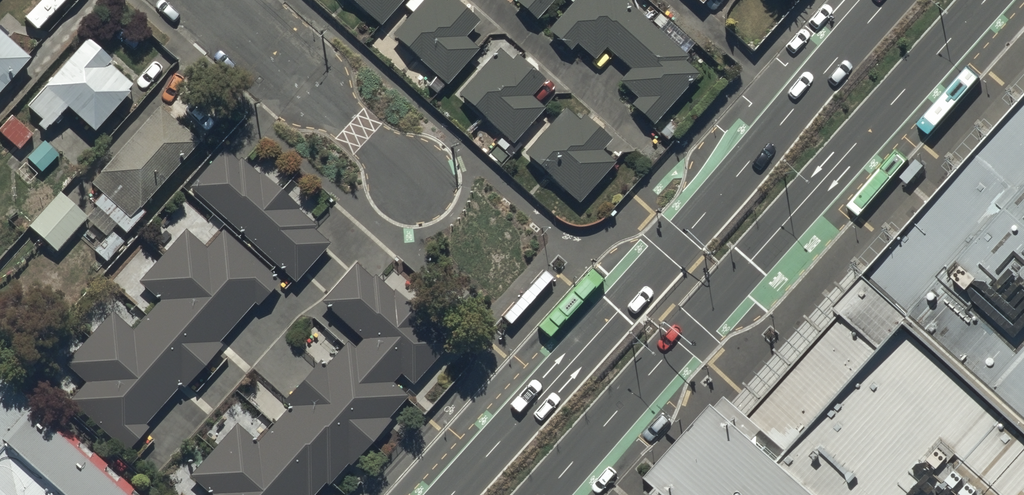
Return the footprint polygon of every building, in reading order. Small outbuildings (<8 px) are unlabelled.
[(378,33),(408,0),(343,0),(378,33)] [(403,11),(412,20),(391,43),(445,92),(476,57),(461,44),(476,28),(448,3),(444,8),(435,0),(430,0),(429,1),(428,0),(413,0),(403,11)] [(511,1),(533,21),(553,0),(513,0),(511,1)] [(621,0),(573,0),(545,32),(568,52),(575,44),(594,61),(605,48),(630,70),(618,83),(635,98),(628,106),(650,126),(696,74),(682,62),(686,57),(621,0)] [(0,24),(0,86),(32,51),(0,24)] [(113,52),(88,31),(27,100),(43,114),(39,119),(46,125),(69,99),(96,123),(135,78),(110,56),(113,52)] [(509,67),(497,56),(457,102),(512,150),(543,114),(530,103),(543,87),(514,62),(509,67)] [(861,283),(856,279),(727,421),(710,406),(676,443),(643,479),(658,492),(655,494),(1023,494),(1023,88),(861,283)] [(200,136),(159,100),(91,177),(102,187),(93,197),(99,202),(88,214),(108,230),(117,218),(127,227),(146,206),(141,202),(200,136)] [(34,129),(13,110),(0,125),(0,127),(20,144),(34,129)] [(578,128),(563,115),(522,161),(577,210),(614,169),(599,157),(610,145),(583,122),(578,128)] [(59,150),(45,137),(28,155),(42,168),(59,150)] [(224,144),(191,181),(296,277),(330,240),(313,224),(315,221),(296,204),(298,202),(261,169),(259,171),(241,154),(238,157),(224,144)] [(916,156),(900,174),(907,180),(923,163),(916,156)] [(58,247),(89,212),(62,189),(30,222),(58,247)] [(208,243),(188,225),(141,278),(159,295),(151,304),(141,295),(129,308),(139,318),(133,324),(113,306),(66,359),(88,378),(70,398),(127,448),(149,424),(144,420),(181,379),(185,383),(223,340),(220,337),(255,297),(260,301),(282,276),(225,225),(208,243)] [(239,419),(190,472),(210,491),(206,494),(303,494),(306,492),(309,494),(324,478),(327,480),(347,458),(350,461),(390,416),(387,414),(407,392),(392,378),(401,369),(413,380),(450,339),(430,321),(433,317),(395,283),(393,286),(375,270),(371,274),(356,260),(322,297),(362,334),(354,343),(347,337),(326,360),(319,355),(285,393),(294,401),(260,438),(239,419)] [(543,269),(502,315),(508,321),(550,275),(543,269)] [(0,377),(0,494),(131,494),(0,377)]
